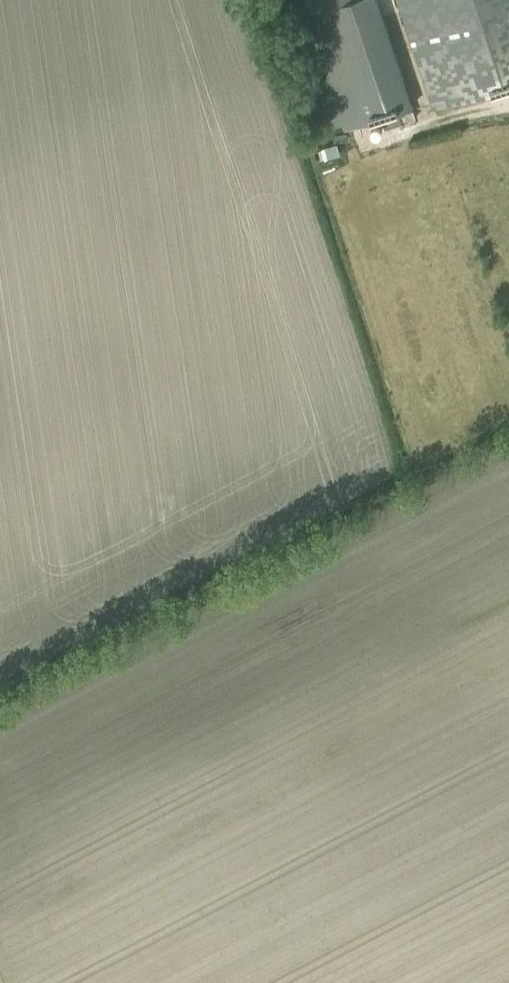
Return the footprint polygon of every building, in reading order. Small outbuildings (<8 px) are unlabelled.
[(415,117),(377,0),(303,0),(345,129),(381,117),(385,127),(415,117)] [(433,107),(508,82),(508,0),(398,0),(433,107)]
